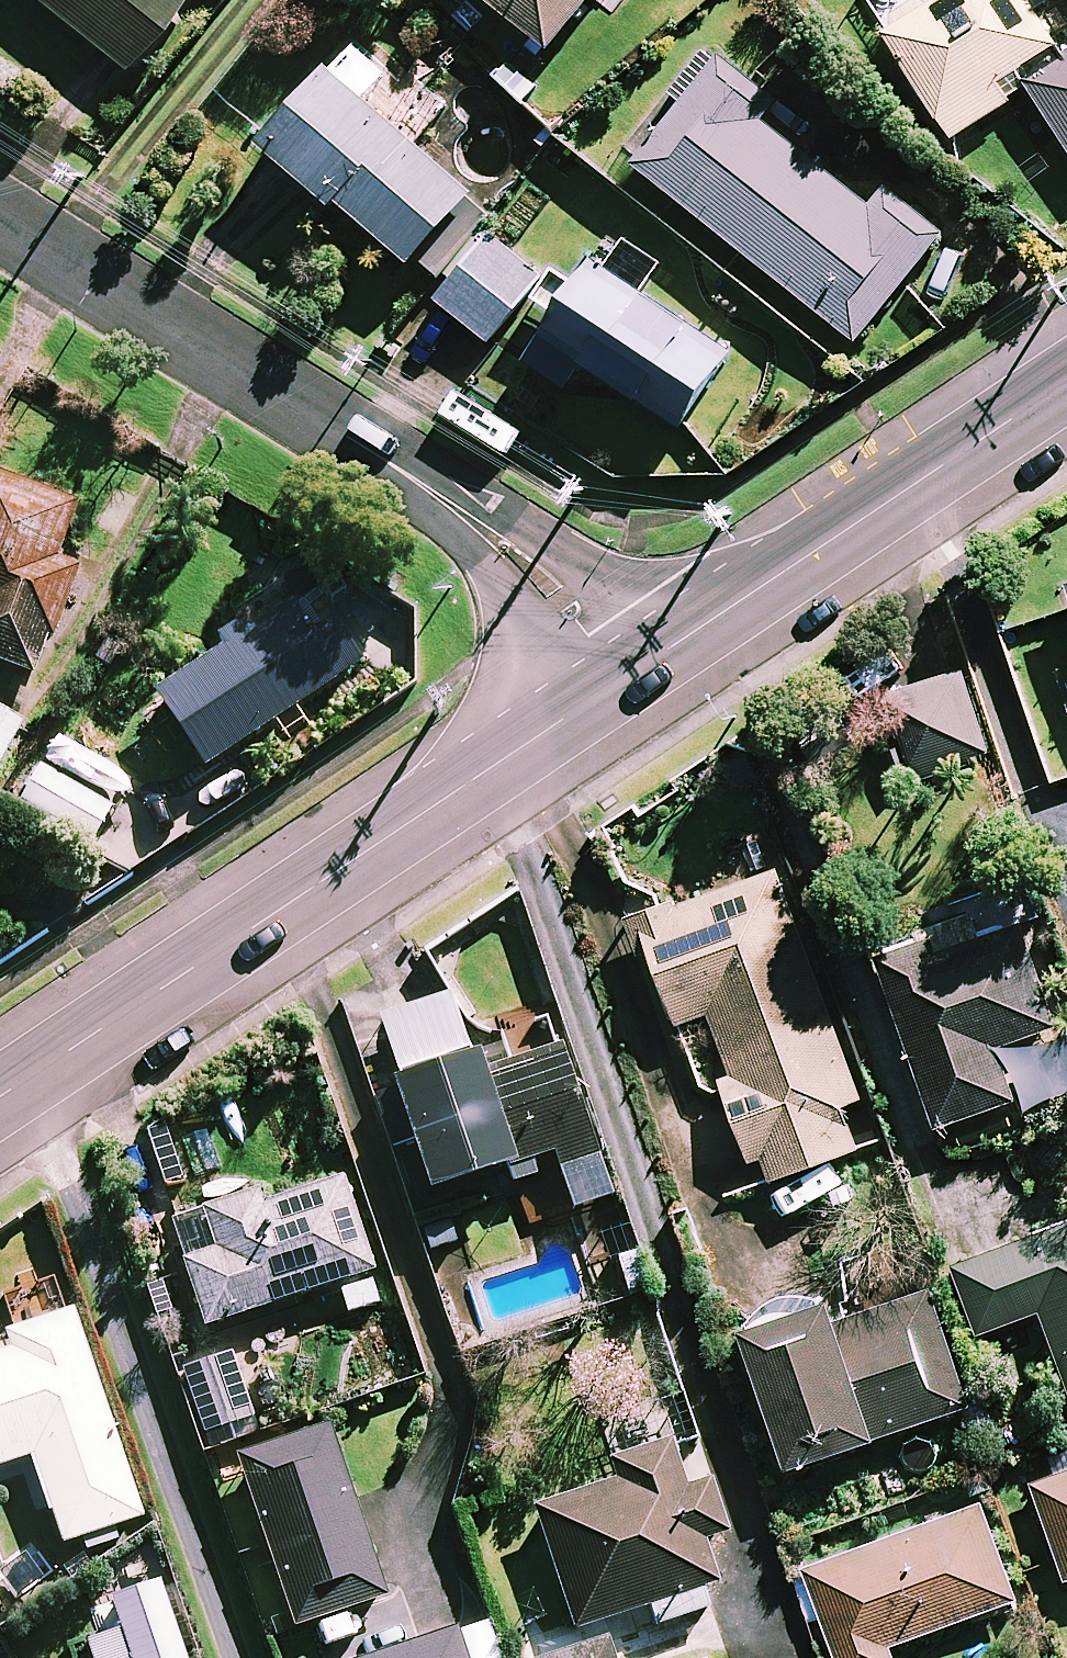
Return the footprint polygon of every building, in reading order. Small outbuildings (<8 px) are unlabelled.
[(138,77),(199,0),(42,0),(138,77)] [(550,54),(592,0),(482,0),(550,54)] [(1062,57),(1024,0),(927,0),(878,33),(952,143),(1027,92),(1066,151),(1066,54),(1062,57)] [(386,78),(352,49),(263,150),(332,211),(337,204),(410,268),(472,198),(364,103),(386,78)] [(775,105),(712,54),(626,161),(855,345),(940,239),(882,193),(867,211),(759,125),(775,105)] [(542,278),(487,236),(435,303),(490,346),(542,278)] [(659,267),(622,244),(602,275),(587,265),(523,364),(565,391),(580,368),(681,433),(728,360),(637,301),(659,267)] [(0,481),(0,667),(42,683),(82,576),(60,568),(81,511),(0,481)] [(365,664),(302,571),(236,616),(242,625),(218,642),(226,654),(155,702),(203,773),(273,727),(284,742),(306,727),(295,711),(365,664)] [(0,721),(0,770),(18,730),(0,721)] [(726,1055),(716,1059),(755,1164),(765,1160),(773,1183),(857,1152),(841,1109),(861,1102),(764,837),(717,854),(729,889),(639,922),(677,1028),(712,1015),(726,1055)] [(995,1051),(1051,1031),(1009,907),(876,953),(937,1131),(1014,1104),(995,1051)] [(555,1053),(541,1013),(500,1027),(514,1067),(481,1079),(475,1060),(375,1095),(392,1144),(410,1137),(432,1200),(517,1171),(522,1186),(538,1180),(533,1165),(554,1158),(578,1226),(620,1212),(564,1050),(555,1053)] [(383,1304),(342,1183),(266,1210),(262,1197),(169,1229),(205,1333),(339,1287),(349,1315),(383,1304)] [(956,1269),(982,1336),(1040,1314),(1066,1386),(1066,1227),(956,1269)] [(746,1329),(743,1336),(792,1473),(969,1410),(928,1292),(835,1325),(828,1305),(822,1302),(816,1300),(809,1298),(802,1297),(795,1297),(789,1298),(782,1300),(775,1302),(769,1305),(763,1309),(758,1313),(753,1318),(749,1323),(746,1329)] [(40,1482),(24,1487),(34,1518),(50,1512),(63,1548),(142,1521),(72,1317),(0,1341),(0,1471),(33,1460),(40,1482)] [(253,1421),(236,1361),(186,1376),(204,1436),(253,1421)] [(386,1600),(327,1430),(239,1460),(297,1630),(386,1600)] [(657,1629),(712,1611),(707,1594),(717,1591),(702,1545),(725,1537),(708,1486),(685,1494),(669,1446),(613,1464),(620,1486),(536,1514),(576,1634),(650,1609),(657,1629)] [(1046,1456),(1055,1479),(1031,1488),(1066,1586),(1066,1448),(1046,1456)] [(980,1508),(805,1571),(837,1657),(891,1657),(889,1650),(1015,1604),(980,1508)] [(457,1632),(378,1657),(465,1657),(457,1632)] [(604,1641),(561,1657),(611,1657),(604,1641)]
